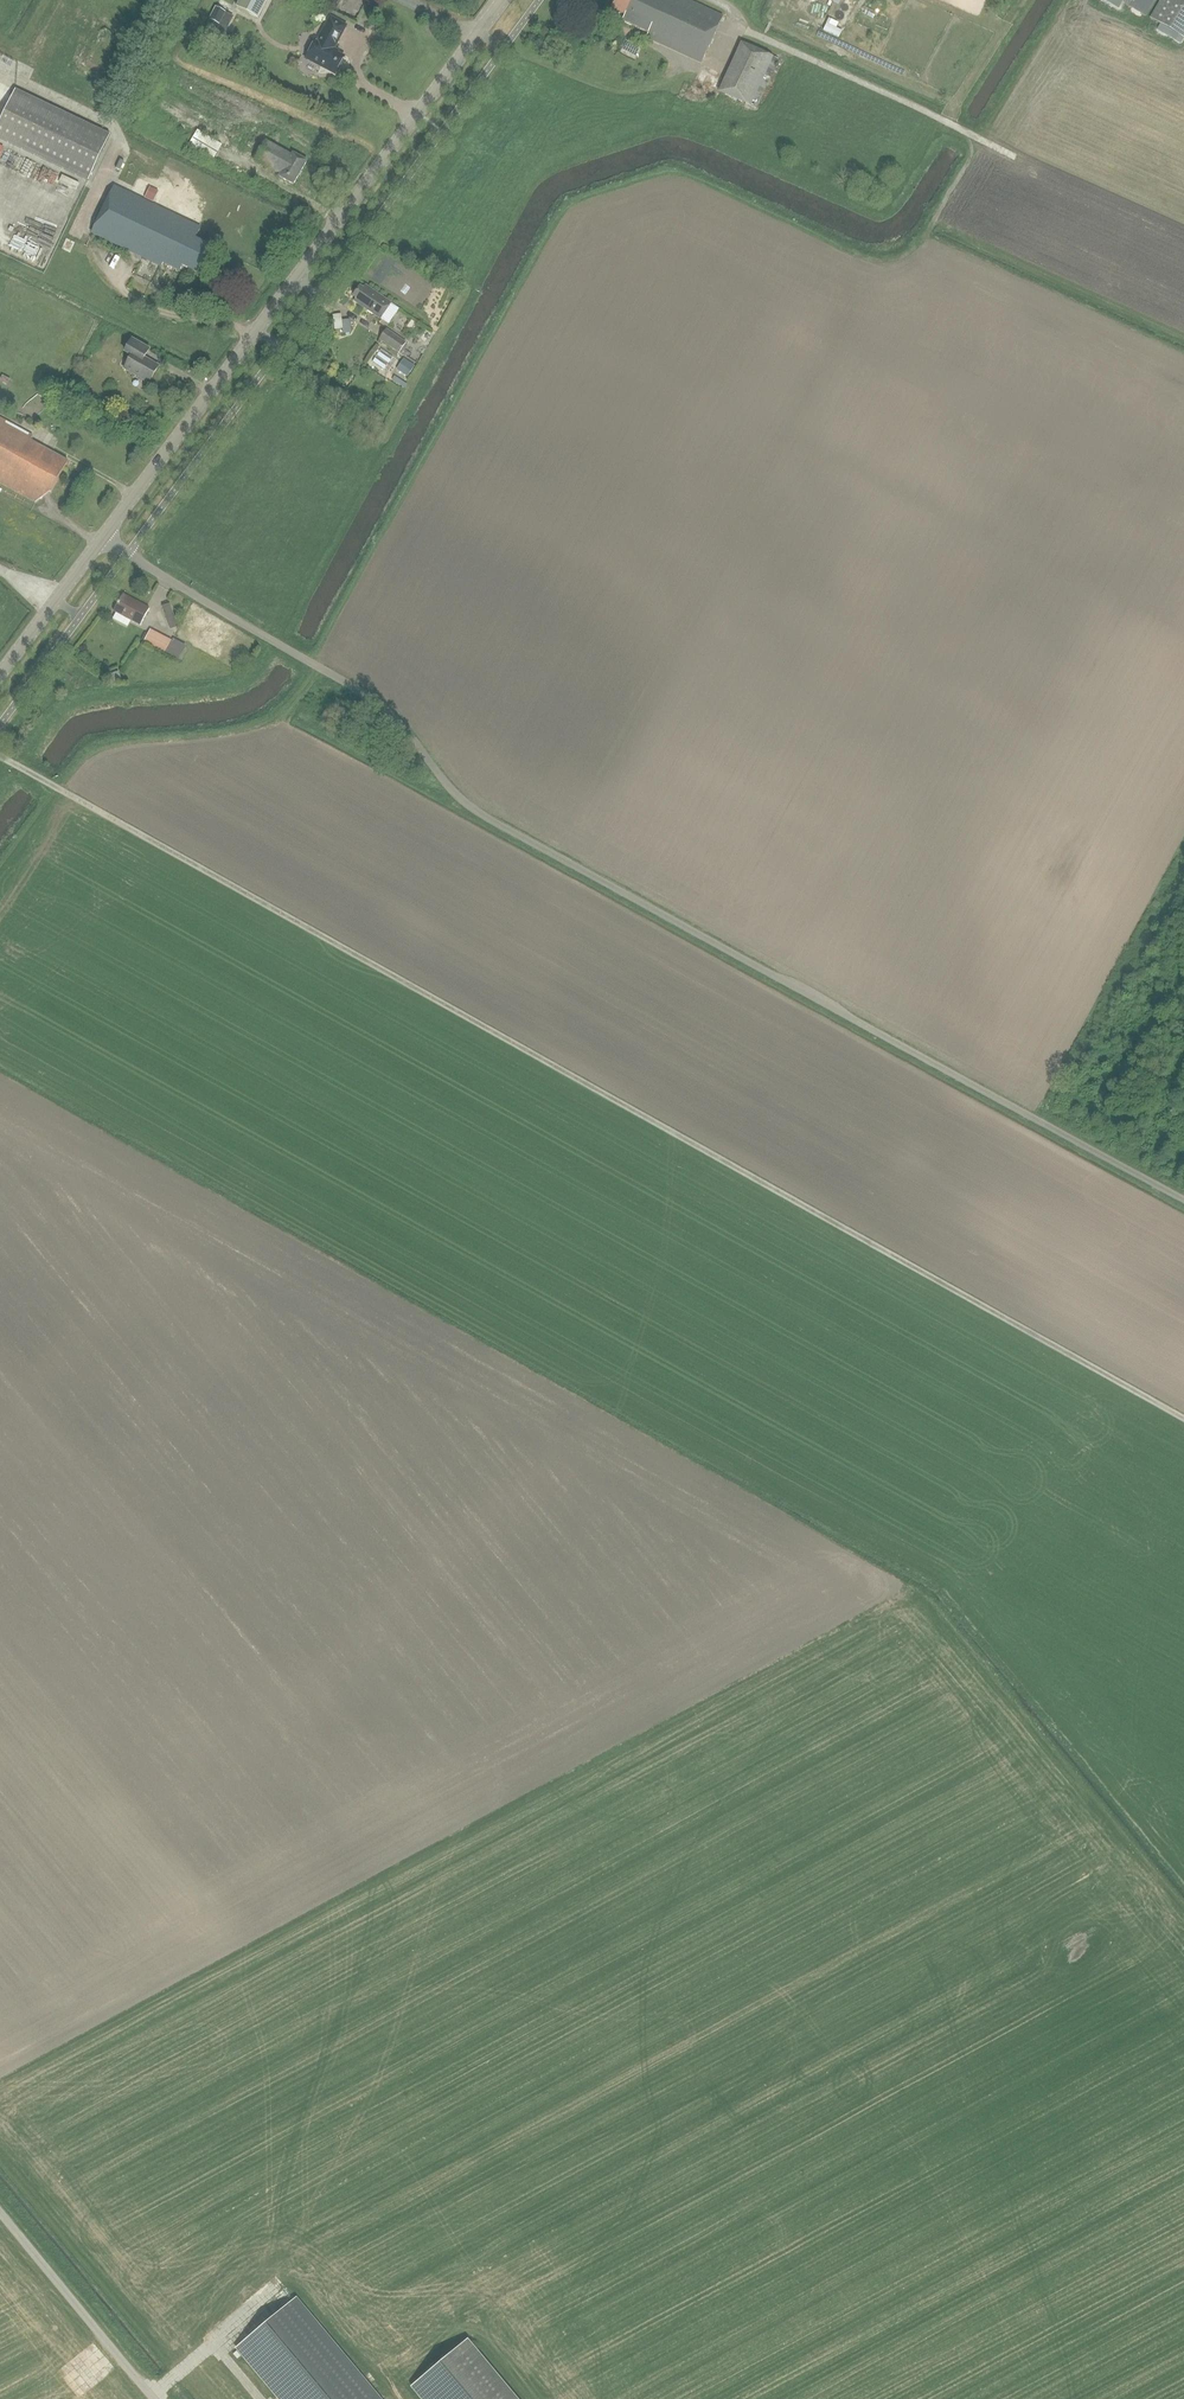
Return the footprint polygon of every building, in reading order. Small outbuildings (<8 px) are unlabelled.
[(237,7),(257,18),(267,0),(241,0),(237,7)] [(723,15),(691,0),(616,0),(611,10),(625,16),(622,21),(648,33),(646,37),(702,62),(723,15)] [(1118,7),(1122,2),(1146,16),(1156,0),(1106,0),(1118,7)] [(1151,17),(1161,23),(1158,28),(1177,40),(1180,34),(1183,37),(1183,0),(1161,0),(1151,17)] [(225,13),(216,9),(210,19),(219,24),(225,13)] [(306,58),(335,74),(339,66),(342,65),(344,62),(343,59),(344,57),(334,52),(333,49),(346,26),(330,18),(318,41),(316,40),(306,58)] [(716,91),(757,108),(778,56),(737,40),(716,91)] [(0,122),(0,139),(88,181),(110,135),(15,90),(0,122)] [(222,145),(198,130),(188,147),(213,161),(222,145)] [(293,185),(307,161),(293,153),(291,156),(266,142),(256,160),(281,174),(279,177),(293,185)] [(197,273),(210,247),(195,240),(200,229),(114,187),(92,234),(161,267),(163,263),(179,271),(182,266),(197,273)] [(147,193),(144,199),(153,203),(156,197),(147,193)] [(355,299),(381,318),(391,303),(365,285),(362,289),(360,287),(354,295),(357,296),(355,299)] [(386,329),(380,339),(399,353),(402,348),(406,343),(386,329)] [(131,340),(124,353),(131,357),(124,370),(149,384),(158,367),(144,359),(149,350),(131,340)] [(381,349),(373,363),(384,370),(392,357),(381,349)] [(404,359),(396,370),(407,377),(415,366),(404,359)] [(68,462),(31,441),(34,436),(0,418),(0,482),(36,502),(51,493),(68,462)] [(139,626),(149,610),(123,595),(113,612),(139,626)] [(167,628),(176,626),(171,602),(162,604),(167,628)] [(164,653),(171,641),(150,629),(143,641),(164,653)] [(171,641),(164,653),(178,660),(186,646),(172,638),(171,641)] [(118,672),(111,674),(114,682),(121,680),(118,672)] [(67,673),(64,677),(70,681),(73,678),(67,673)] [(237,2347),(281,2398),(378,2398),(294,2299),(237,2347)] [(413,2385),(425,2398),(518,2398),(468,2339),(413,2385)]
